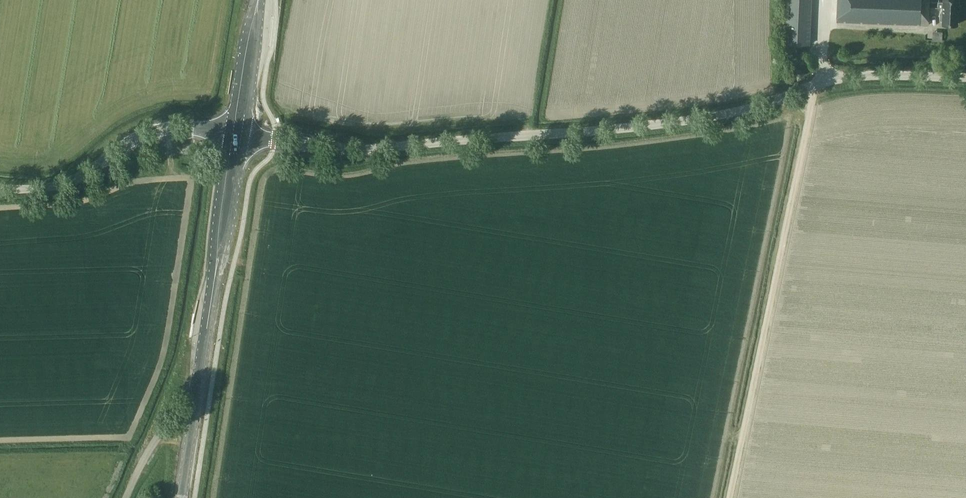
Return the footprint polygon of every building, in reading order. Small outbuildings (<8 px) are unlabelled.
[(811,0),(787,0),(785,42),(810,43),(811,0)] [(838,21),(908,24),(908,22),(928,23),(929,5),(943,6),(943,22),(958,23),(959,0),(943,0),(942,0),(839,0),(838,21)] [(945,39),(945,30),(935,30),(935,39),(945,39)]
